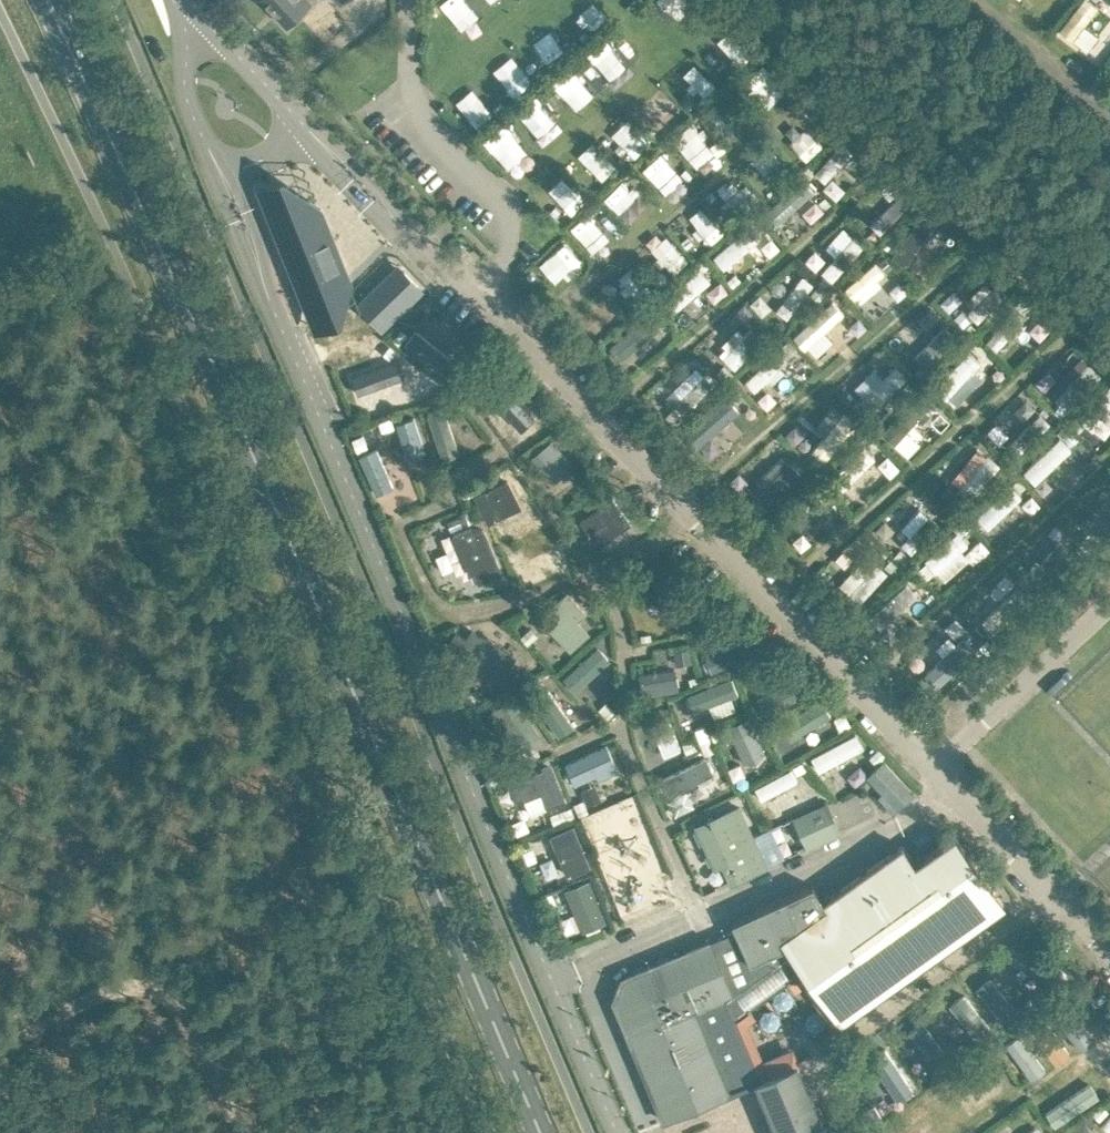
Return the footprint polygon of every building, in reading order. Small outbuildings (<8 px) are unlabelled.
[(288,25),(315,0),(264,0),(288,25)] [(266,195),(264,200),(299,287),(304,285),(316,315),(344,303),(332,274),(346,268),(327,220),(314,212),(317,207),(303,197),(299,202),(295,199),(291,189),(286,187),(266,195)] [(562,245),(543,263),(526,278),(544,297),(580,264),(562,245)] [(383,328),(423,290),(405,270),(397,277),(391,271),(359,303),(383,328)] [(367,382),(396,406),(418,380),(399,364),(394,370),(384,362),(367,382)] [(477,391),(499,423),(517,411),(510,401),(513,399),(497,376),(477,391)] [(569,467),(550,443),(535,455),(553,479),(569,467)] [(481,506),(489,523),(523,506),(510,480),(468,501),(473,510),(481,506)] [(615,498),(583,522),(601,546),(633,522),(615,498)] [(472,563),(480,583),(504,573),(486,531),(476,535),(472,527),(451,535),(464,566),(472,563)] [(644,575),(638,570),(632,577),(672,614),(688,596),(654,564),(644,575)] [(540,618),(572,650),(591,632),(579,620),(588,611),(568,590),(540,618)] [(446,649),(489,675),(505,648),(492,640),(489,644),(484,642),(482,645),(457,630),(446,649)] [(819,703),(799,713),(782,722),(793,743),(830,724),(819,703)] [(640,726),(652,755),(671,747),(668,740),(678,736),(669,714),(640,726)] [(734,737),(746,762),(767,752),(755,727),(749,716),(729,726),(734,737)] [(567,763),(576,784),(597,774),(599,780),(620,770),(608,744),(567,763)] [(678,769),(691,796),(725,780),(709,747),(688,757),(691,763),(678,769)] [(884,761),(868,776),(899,809),(915,794),(884,761)] [(543,793),(549,808),(568,800),(552,762),(543,765),(545,768),(518,779),(526,799),(543,793)] [(840,831),(831,811),(827,803),(795,818),(808,846),(840,831)] [(733,868),(727,871),(731,881),(766,865),(739,806),(696,825),(715,866),(729,860),(733,868)] [(574,824),(551,834),(569,876),(592,866),(574,824)] [(815,885),(736,922),(752,960),(790,942),(840,1023),(1004,904),(956,836),(916,864),(902,846),(825,901),(815,885)] [(566,889),(583,931),(607,921),(590,879),(566,889)] [(667,1119),(758,1081),(758,1082),(761,1081),(761,1079),(726,997),(734,993),(730,984),(732,977),(722,954),(716,951),(712,941),(672,958),(666,955),(659,958),(656,965),(648,968),(642,965),(634,968),(632,975),(624,978),(621,985),(616,999),(666,1120),(667,1120),(667,1119)] [(761,1079),(761,1081),(758,1082),(780,1132),(828,1132),(810,1091),(798,1063),(761,1079)]
